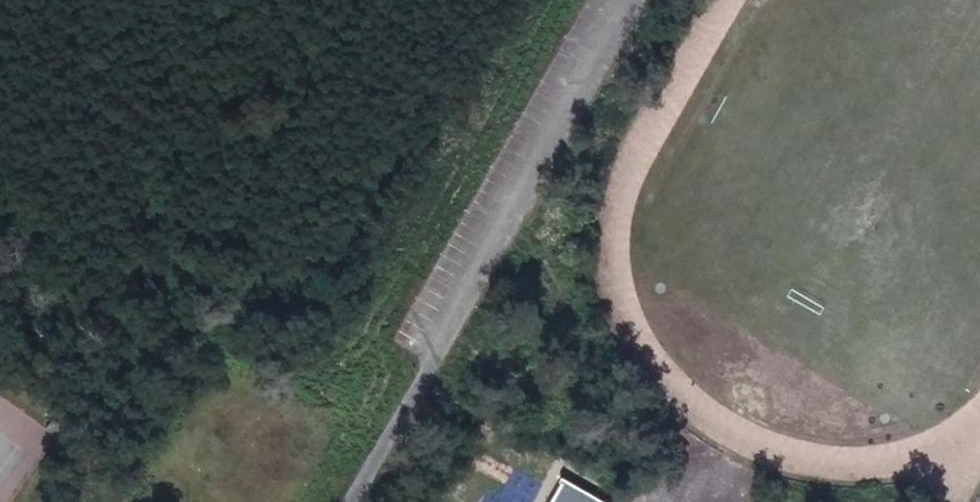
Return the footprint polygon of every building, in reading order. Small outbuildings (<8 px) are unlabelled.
[(556,492),(552,501),(575,501),(556,492)]
